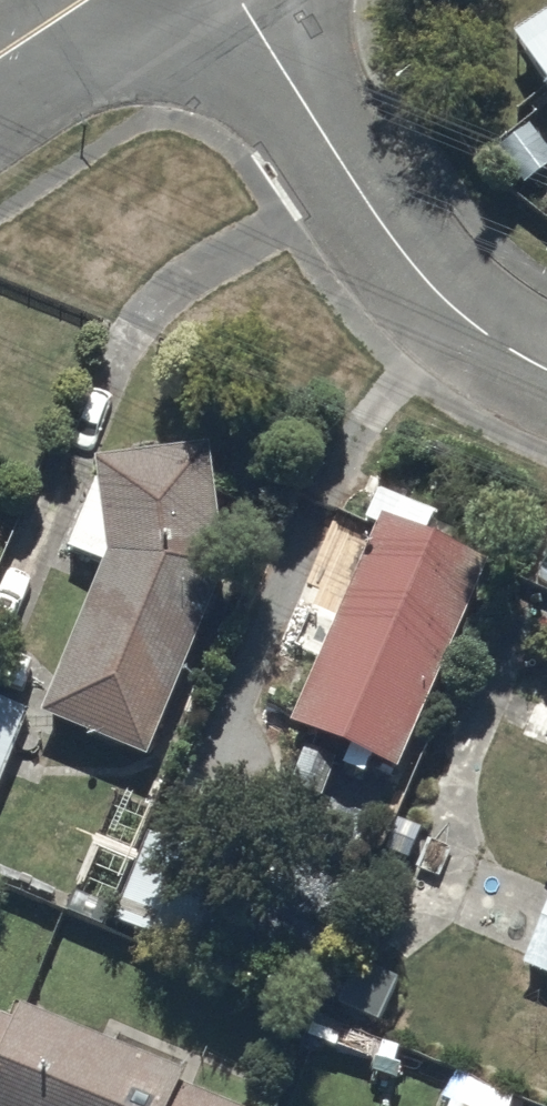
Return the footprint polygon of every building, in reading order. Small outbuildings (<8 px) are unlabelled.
[(511,52),(546,107),(546,28),(511,52)] [(64,563),(102,578),(41,730),(145,773),(222,584),(208,461),(95,474),(97,487),(64,563)] [(375,780),(389,787),(393,788),(433,700),(450,708),(470,665),(448,655),(482,582),(378,535),(366,560),(336,547),(313,600),(343,614),(287,739),(308,748),(287,794),(311,805),(310,809),(353,829),(375,780)] [(29,723),(0,711),(0,790),(29,723)] [(228,874),(153,840),(111,935),(187,968),(228,874)] [(519,978),(546,989),(546,909),(519,978)] [(20,1018),(13,1035),(0,1030),(0,1105),(220,1105),(20,1018)]
